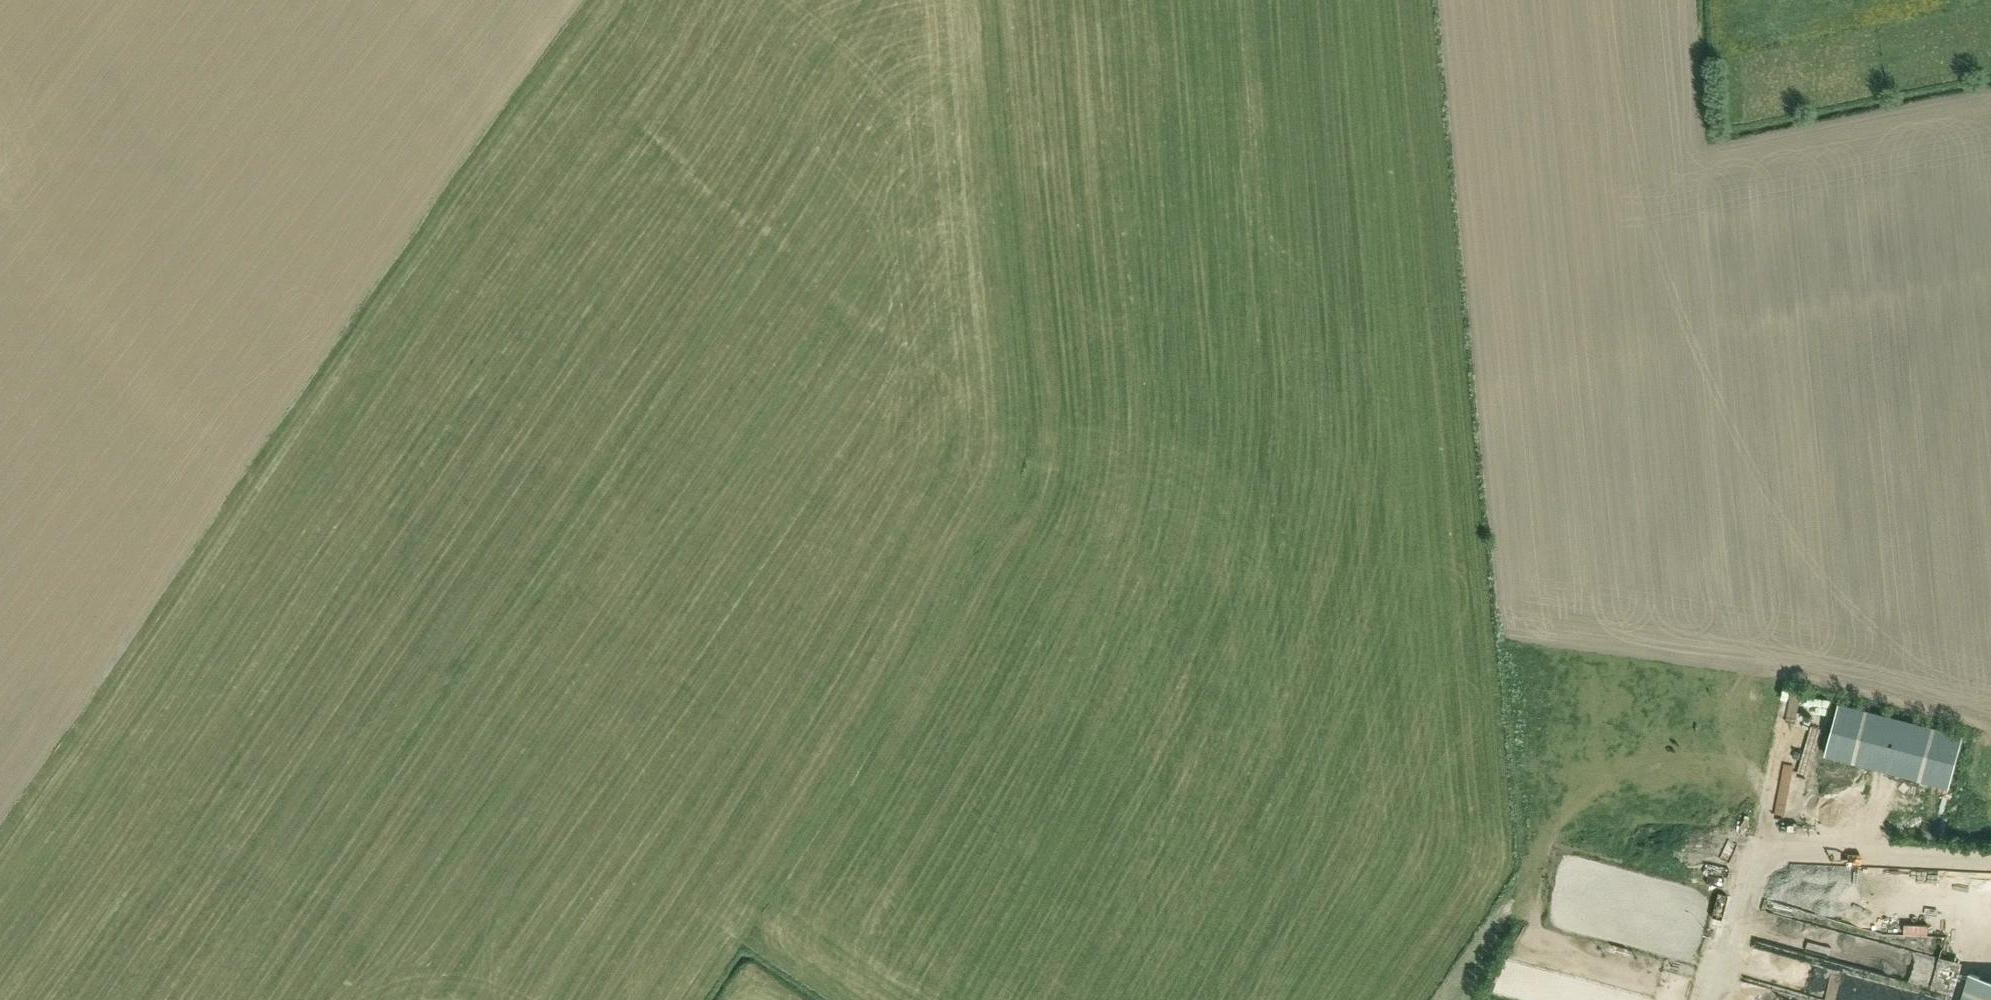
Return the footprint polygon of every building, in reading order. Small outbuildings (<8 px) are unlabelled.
[(1825,754),(1950,787),(1964,736),(1839,703),(1825,754)] [(1808,879),(1809,858),(1775,857),(1774,878),(1808,879)] [(1897,924),(1932,925),(1933,909),(1898,907),(1897,924)] [(1882,971),(1911,977),(1917,945),(1902,942),(1899,952),(1886,950),(1882,971)] [(1962,999),(1990,999),(1990,980),(1970,973),(1962,999)] [(1733,999),(1803,999),(1736,986),(1733,999)]
